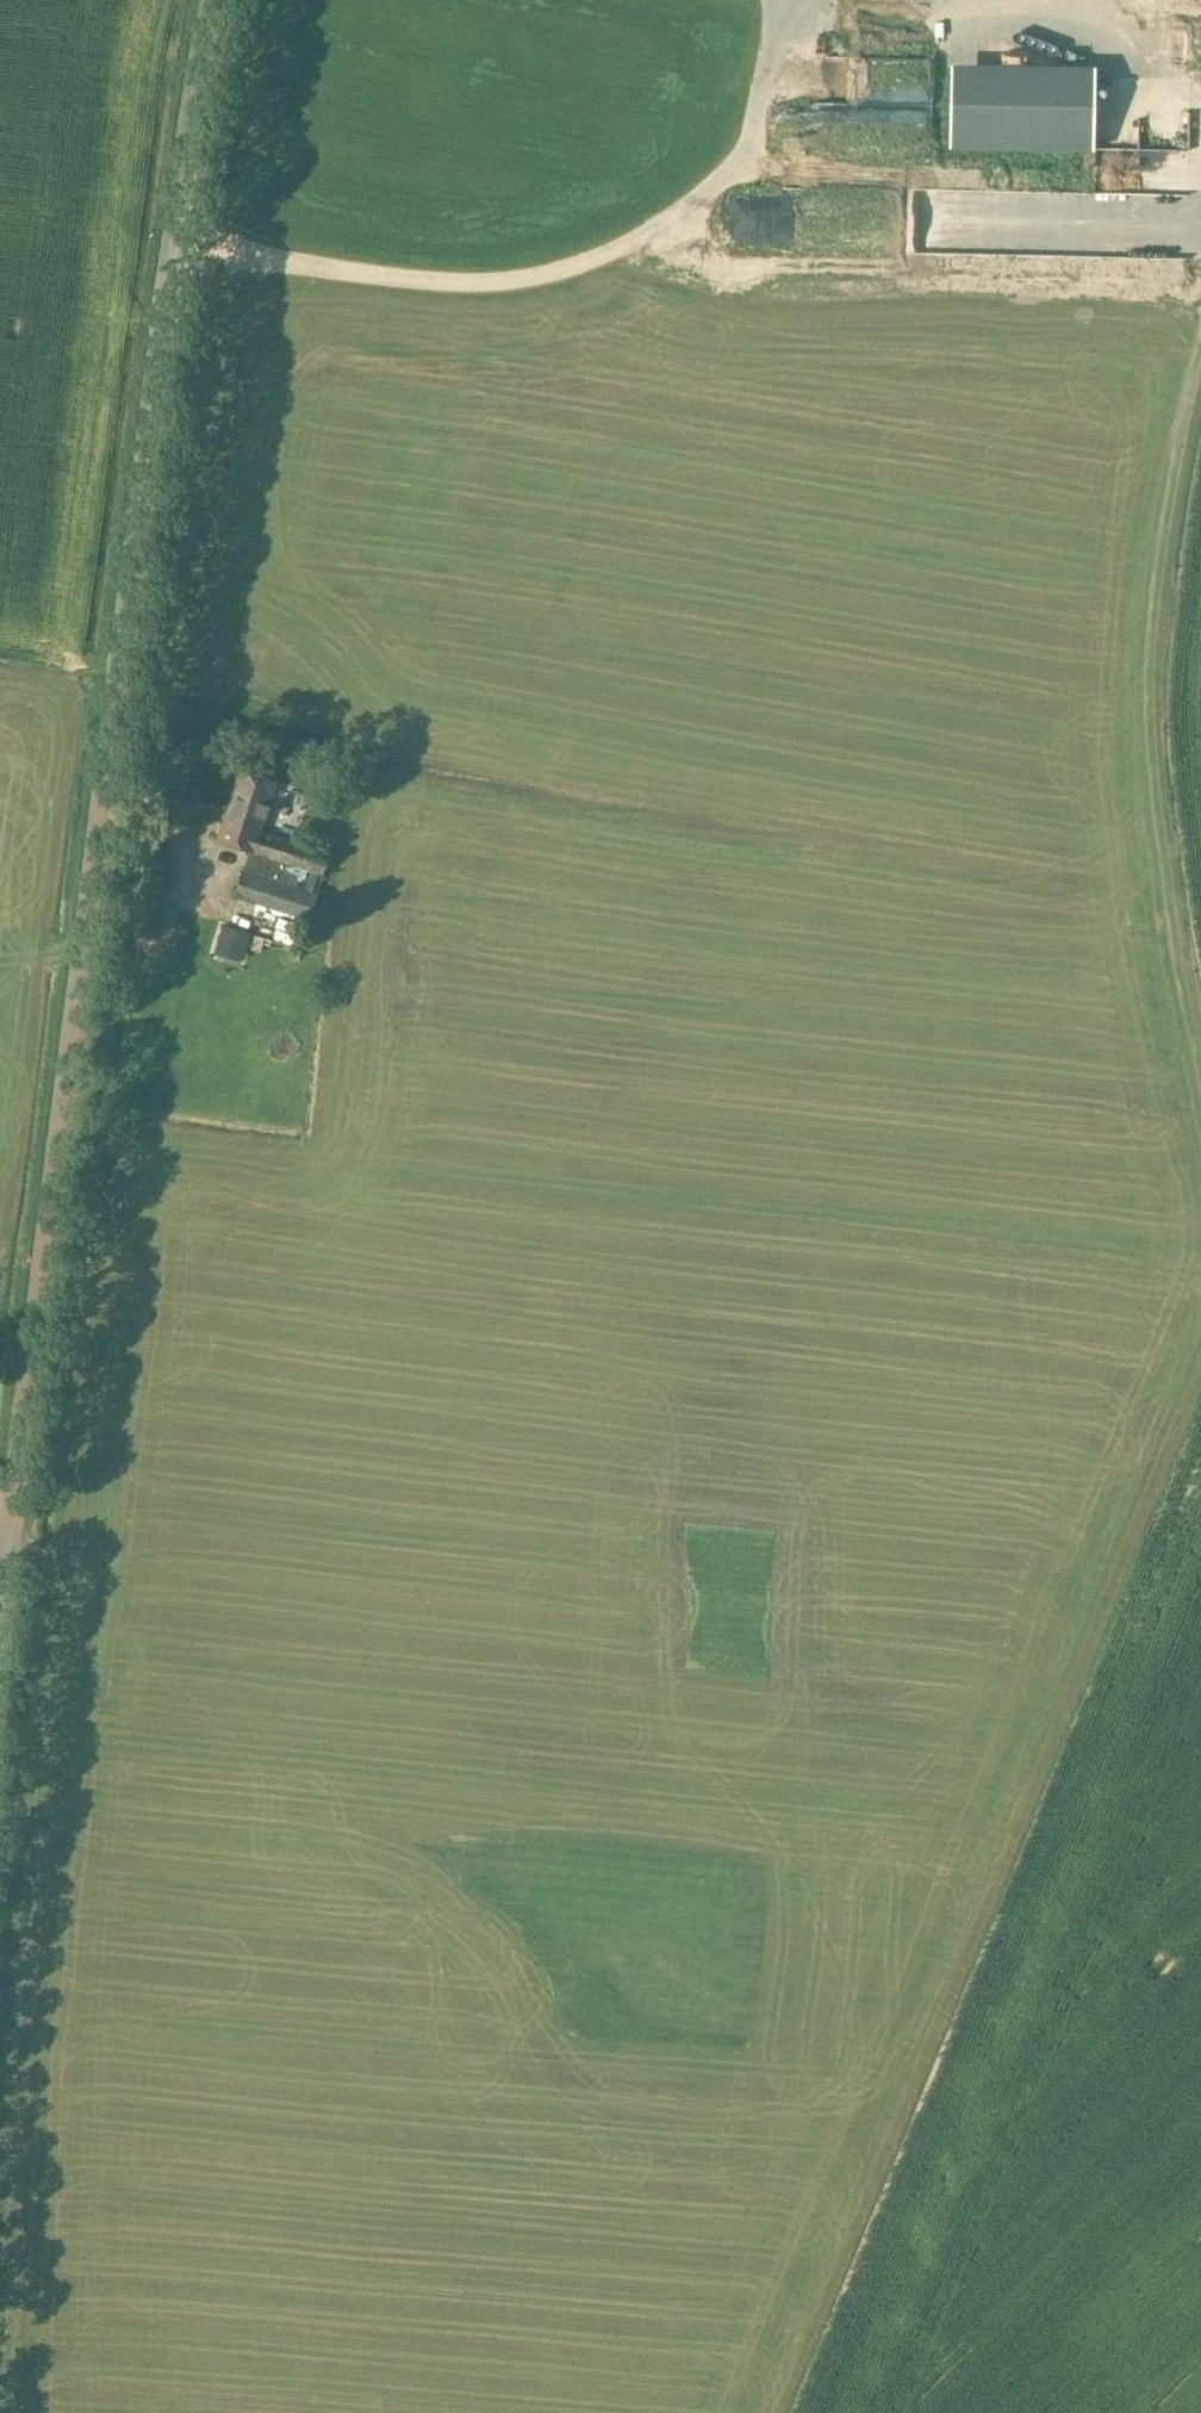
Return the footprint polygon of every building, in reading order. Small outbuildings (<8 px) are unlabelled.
[(1103,62),(960,60),(959,146),(1102,148),(1103,62)] [(217,841),(250,852),(245,870),(243,869),(234,897),(310,921),(319,891),(263,874),(268,858),(323,875),(331,850),(261,829),(276,782),(241,770),(217,841)] [(223,922),(216,953),(246,961),(254,929),(223,922)]
